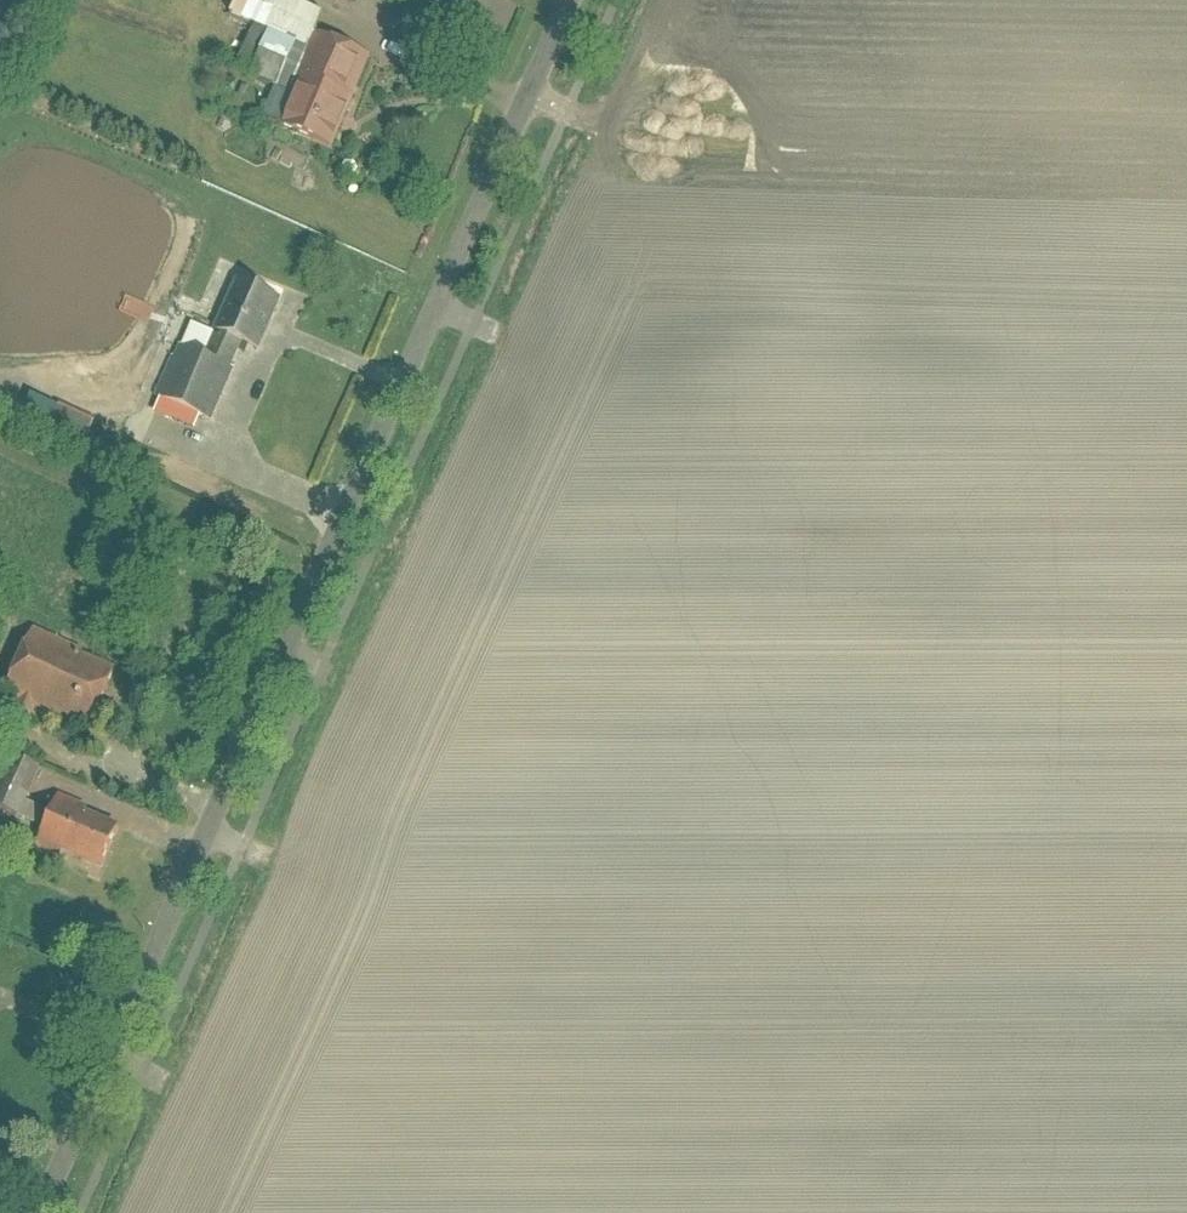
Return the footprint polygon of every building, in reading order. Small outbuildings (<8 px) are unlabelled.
[(330,158),(365,75),(324,57),(335,31),(262,0),(248,0),(234,33),(266,47),(250,85),(283,99),(269,132),(330,158)] [(350,9),(353,0),(326,0),(350,9)] [(183,334),(154,405),(204,426),(232,358),(256,368),(283,304),(236,285),(211,346),(183,334)] [(82,450),(92,419),(27,397),(16,428),(82,450)] [(115,660),(33,628),(7,695),(89,726),(115,660)] [(41,829),(63,781),(23,763),(2,812),(41,829)] [(59,811),(41,853),(95,876),(113,834),(59,811)]
